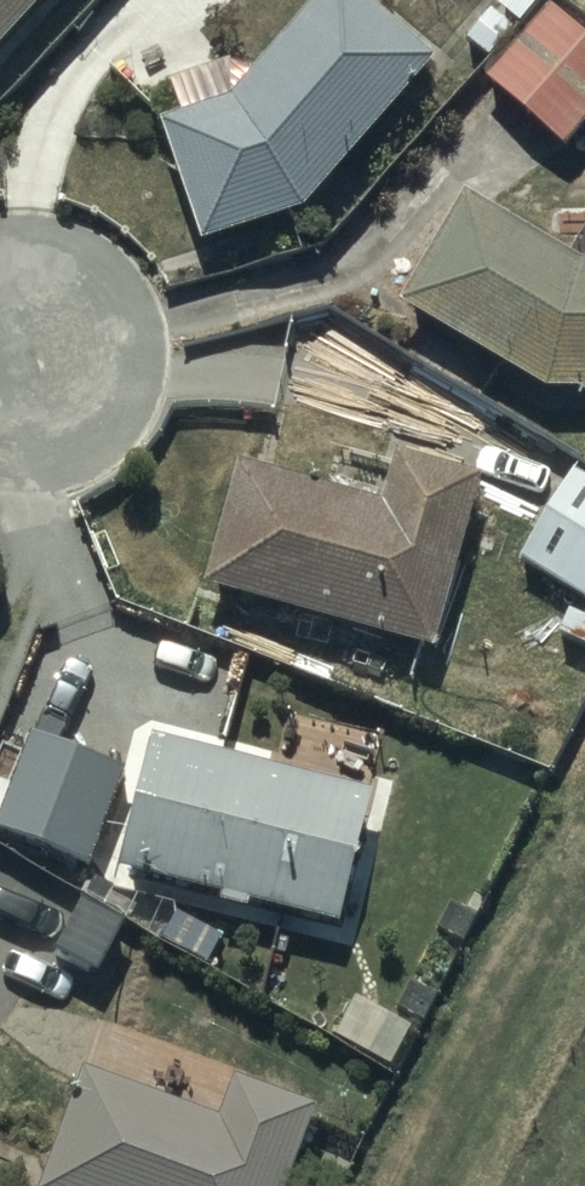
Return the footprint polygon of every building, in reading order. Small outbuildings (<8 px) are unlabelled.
[(42,0),(0,0),(0,46),(42,0)] [(179,116),(161,122),(204,240),(303,204),(430,58),(363,0),(315,0),(252,73),(227,62),(170,82),(179,116)] [(486,79),(565,149),(584,127),(584,41),(549,8),(486,79)] [(399,305),(549,391),(584,391),(584,223),(568,253),(462,193),(399,305)] [(239,461),(202,585),(430,652),(482,476),(393,450),(377,502),(239,461)] [(571,470),(518,557),(584,598),(584,479),(571,470)] [(0,809),(0,830),(88,864),(125,769),(30,732),(0,809)] [(373,791),(152,738),(120,871),(222,896),(221,904),(250,911),(251,906),(340,927),(373,791)] [(41,1185),(289,1185),(317,1110),(233,1079),(217,1122),(83,1072),(41,1185)]
